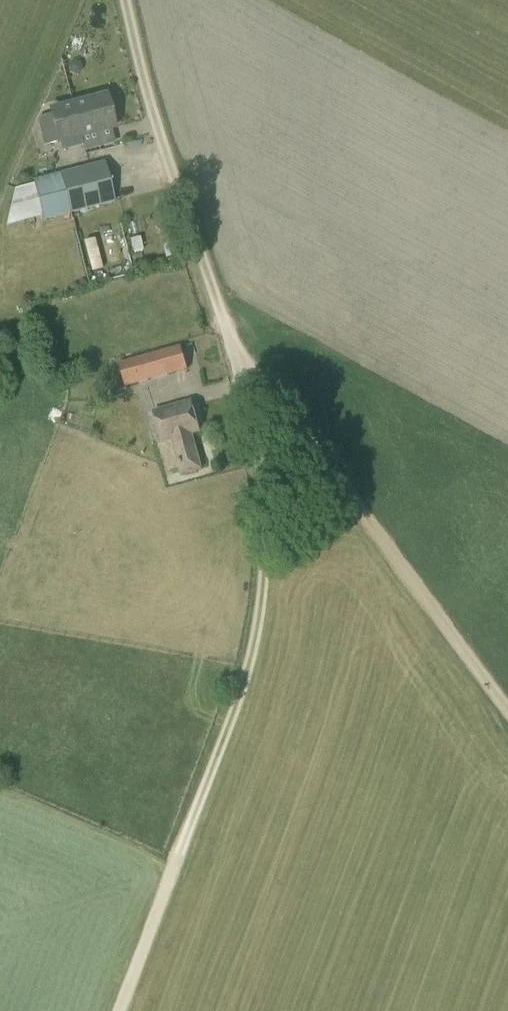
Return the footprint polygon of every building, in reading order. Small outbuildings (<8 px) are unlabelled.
[(67,68),(70,73),(75,75),(79,73),(82,68),(80,62),(75,60),(70,62),(67,68)] [(58,142),(113,128),(104,96),(50,110),(58,142)] [(42,220),(114,202),(104,162),(32,180),(42,220)] [(163,246),(166,259),(175,257),(172,244),(163,246)] [(125,388),(188,370),(181,346),(118,364),(125,388)] [(200,467),(191,433),(198,431),(190,402),(154,412),(162,442),(172,439),(181,472),(200,467)]
